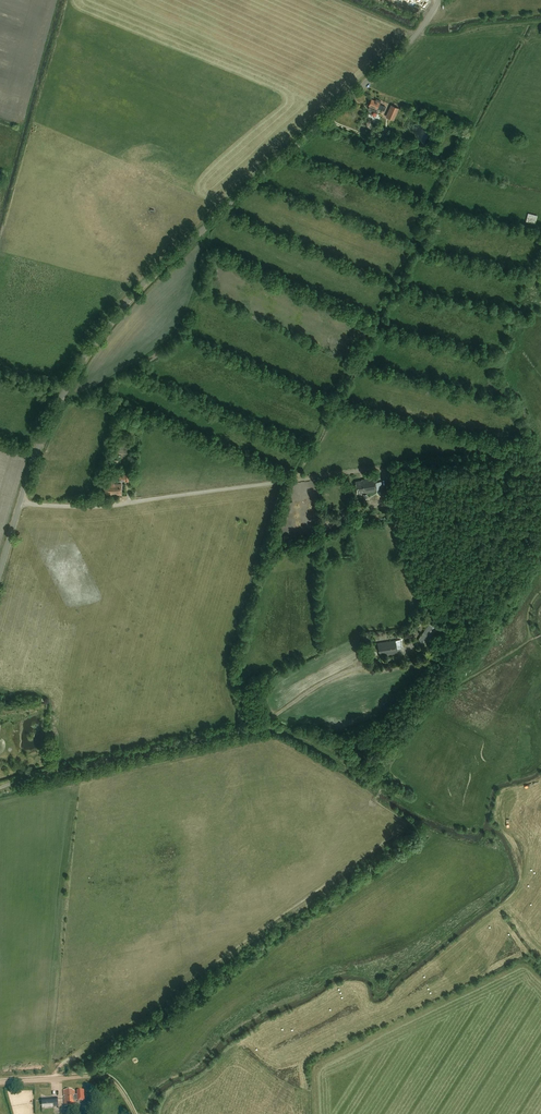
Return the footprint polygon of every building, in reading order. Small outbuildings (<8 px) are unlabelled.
[(375,102),(371,100),(368,106),(376,110),(377,108),(383,111),(385,108),(379,105),(380,102),(376,100),(375,102)] [(393,120),(398,108),(391,105),(386,117),(393,120)] [(528,221),(538,224),(540,215),(530,213),(528,221)] [(122,494),(121,484),(114,485),(114,482),(129,481),(129,474),(114,475),(114,477),(111,477),(112,485),(104,485),(105,493),(106,493),(106,495),(111,495),(111,494),(117,493),(117,495),(122,494)] [(362,481),(355,482),(357,494),(366,492),(366,493),(376,491),(382,491),(380,482),(375,483),(374,478),(361,480),(362,481)] [(382,491),(376,491),(378,500),(378,501),(385,500),(385,497),(384,490),(382,491)] [(427,646),(438,629),(429,623),(418,640),(427,646)] [(397,649),(401,648),(400,640),(377,643),(379,652),(380,652),(381,656),(397,653),(397,649)] [(74,1095),(74,1091),(72,1091),(71,1090),(63,1091),(63,1097),(64,1097),(65,1098),(63,1098),(64,1108),(76,1107),(75,1101),(74,1101),(73,1098),(75,1097),(74,1095)] [(75,1097),(73,1098),(74,1101),(75,1101),(77,1101),(77,1102),(84,1101),(83,1090),(76,1091),(77,1095),(74,1095),(75,1097)] [(42,1106),(59,1105),(58,1098),(41,1099),(42,1106)]
